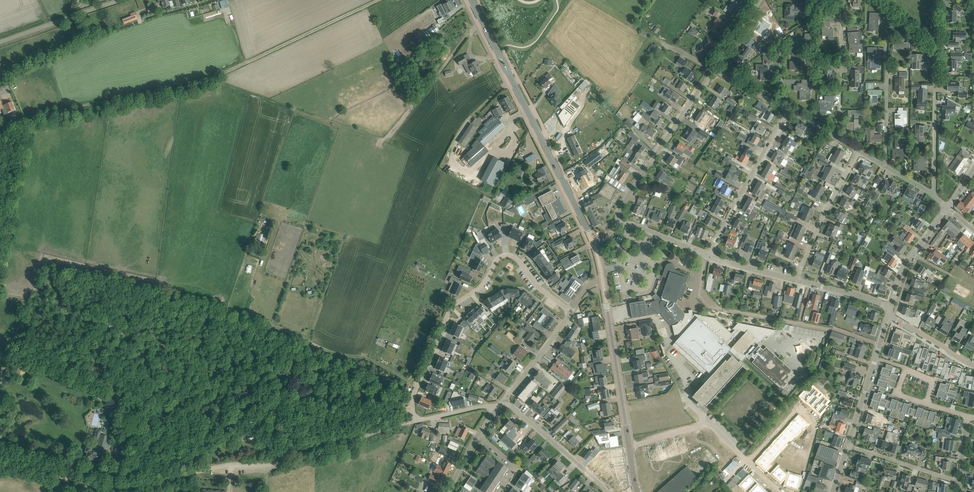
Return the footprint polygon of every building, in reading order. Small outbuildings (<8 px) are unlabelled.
[(169,1),(169,0),(158,0),(159,4),(162,3),(163,8),(168,7),(167,6),(171,5),(171,4),(174,3),(175,6),(179,5),(178,0),(173,0),(169,1)] [(227,0),(224,0),(220,1),(222,9),(225,8),(229,7),(227,0)] [(721,9),(722,9),(722,10),(725,12),(725,11),(727,12),(728,10),(730,11),(730,12),(731,12),(735,15),(735,14),(736,14),(737,14),(737,13),(738,12),(738,11),(740,7),(738,7),(740,4),(736,1),(737,0),(730,0),(732,1),(728,6),(726,4),(725,6),(723,5),(721,9)] [(442,11),(439,13),(440,16),(453,10),(449,2),(444,5),(443,4),(439,6),(442,11)] [(790,16),(801,16),(801,7),(794,7),(794,5),(786,5),(786,16),(786,14),(790,14),(790,16)] [(952,11),(948,11),(947,23),(950,23),(950,24),(953,24),(953,23),(956,23),(957,11),(956,11),(957,10),(960,13),(963,9),(955,5),(953,8),(954,9),(952,11)] [(711,14),(716,17),(719,12),(714,8),(711,14)] [(869,32),(874,32),(874,31),(878,31),(878,27),(878,25),(879,25),(879,18),(880,18),(881,14),(870,13),(869,32)] [(822,36),(829,36),(829,40),(833,40),(833,29),(828,29),(828,27),(830,27),(830,21),(830,16),(826,16),(826,21),(822,21),(822,36)] [(722,21),(718,18),(714,22),(715,23),(710,30),(715,34),(716,33),(719,35),(722,31),(720,29),(724,23),(721,21),(722,21)] [(772,24),(763,18),(755,30),(763,36),(764,35),(766,37),(768,33),(766,32),(772,24)] [(424,33),(427,37),(438,30),(435,25),(424,33)] [(688,33),(694,37),(698,31),(692,27),(688,33)] [(897,49),(905,49),(910,49),(910,50),(910,42),(910,43),(904,43),(904,39),(904,35),(901,35),(901,30),(901,31),(893,31),(893,30),(893,36),(893,35),(897,35),(897,39),(896,38),(896,43),(894,43),(894,42),(893,42),(893,46),(893,50),(894,50),(894,48),(897,48),(897,49)] [(862,43),(861,32),(848,33),(849,40),(851,40),(851,43),(850,43),(850,53),(857,53),(857,57),(862,57),(862,53),(863,53),(863,43),(862,43)] [(953,39),(954,39),(954,41),(948,41),(948,47),(960,47),(960,41),(959,41),(959,39),(967,39),(967,33),(953,33),(953,39)] [(812,34),(811,34),(808,34),(808,38),(805,38),(792,38),(792,48),(796,48),(796,47),(812,47),(812,37),(812,34)] [(714,42),(710,39),(708,38),(703,45),(698,51),(706,57),(711,50),(709,49),(711,45),(712,45),(714,42)] [(752,48),(758,52),(761,47),(755,43),(752,48)] [(651,48),(649,51),(654,54),(659,47),(658,45),(656,47),(656,48),(654,50),(651,48)] [(737,58),(742,62),(745,58),(746,59),(752,50),(745,45),(739,54),(740,54),(737,58)] [(868,51),(868,62),(869,62),(872,62),(872,69),(881,69),(881,61),(881,58),(881,56),(881,52),(880,52),(880,48),(873,48),(868,48),(868,51)] [(792,52),(792,56),(793,56),(793,61),(790,61),(790,70),(797,70),(797,72),(802,72),(802,55),(798,55),(798,52),(792,52)] [(952,54),(951,59),(952,59),(952,61),(957,61),(957,62),(962,62),(962,61),(972,61),(972,54),(952,54)] [(911,67),(911,68),(913,69),(916,69),(921,69),(921,67),(923,67),(924,67),(928,67),(928,59),(924,59),(922,59),(922,56),(923,55),(919,55),(919,56),(912,56),(912,55),(911,55),(911,64),(911,67)] [(463,56),(457,60),(460,65),(463,64),(466,70),(470,68),(474,75),(481,71),(478,65),(479,65),(477,61),(468,65),(466,62),(463,56)] [(677,62),(684,67),(687,62),(680,57),(677,62)] [(948,73),(957,73),(957,62),(957,61),(952,61),(948,61),(948,65),(947,65),(947,68),(948,68),(948,73)] [(764,64),(756,64),(756,70),(760,70),(760,74),(764,73),(764,80),(774,80),(774,70),(770,70),(770,71),(769,71),(769,67),(764,67),(764,64)] [(851,70),(851,81),(852,81),(852,83),(851,83),(851,87),(859,87),(859,73),(864,73),(864,66),(856,67),(856,70),(851,70)] [(397,75),(393,67),(388,70),(392,77),(397,75)] [(695,74),(690,71),(686,68),(681,75),(685,77),(685,78),(690,81),(695,74)] [(825,70),(825,80),(835,80),(834,73),(832,73),(832,70),(827,70),(825,70)] [(908,75),(904,75),(899,75),(899,79),(895,79),(895,91),(899,91),(899,95),(906,95),(906,91),(904,91),(904,79),(908,79),(908,75)] [(547,78),(540,83),(544,88),(550,83),(549,82),(553,79),(550,76),(547,78)] [(662,82),(668,86),(671,81),(666,78),(662,82)] [(406,92),(400,79),(393,82),(399,95),(406,92)] [(676,82),(674,85),(678,87),(677,88),(683,91),(687,85),(678,79),(676,82)] [(808,80),(807,80),(802,80),(802,86),(794,86),(794,90),(800,90),(800,100),(811,100),(811,87),(808,87),(808,80)] [(584,81),(578,87),(582,90),(588,84),(584,81)] [(948,91),(959,91),(959,93),(958,93),(958,98),(967,98),(967,93),(962,93),(962,88),(959,88),(960,82),(948,83),(948,91)] [(874,90),(874,83),(866,83),(866,91),(868,91),(868,95),(870,95),(870,103),(878,103),(878,95),(882,95),(882,90),(874,90)] [(548,98),(555,107),(561,102),(557,96),(561,92),(555,84),(548,94),(550,97),(548,98)] [(726,93),(729,95),(731,92),(728,90),(722,86),(718,92),(724,96),(726,93)] [(665,88),(661,94),(664,96),(664,97),(669,100),(670,98),(676,102),(680,97),(673,92),(673,93),(669,90),(668,90),(665,88)] [(926,98),(927,90),(920,89),(919,100),(918,100),(918,105),(917,109),(926,110),(927,110),(927,100),(925,100),(926,98)] [(562,110),(557,117),(563,128),(565,126),(565,125),(576,110),(569,105),(574,98),(570,96),(559,108),(562,110)] [(709,105),(715,109),(719,103),(722,104),(724,101),(715,96),(709,105)] [(820,103),(820,115),(826,115),(826,114),(826,111),(832,111),(832,104),(834,104),(834,96),(827,96),(827,100),(822,100),(821,103),(820,103)] [(508,97),(499,101),(501,105),(502,104),(507,113),(514,109),(508,97)] [(726,101),(734,106),(736,103),(728,98),(726,101)] [(943,106),(942,120),(950,120),(950,113),(956,113),(956,107),(959,107),(960,107),(961,107),(948,99),(948,106),(943,106)] [(2,109),(4,115),(9,113),(8,112),(15,110),(12,102),(2,105),(0,100),(0,110),(2,109)] [(657,101),(652,108),(655,110),(656,111),(661,104),(657,101)] [(672,108),(668,105),(664,102),(662,105),(665,107),(662,112),(667,115),(672,108)] [(756,105),(755,108),(761,111),(765,113),(768,115),(767,116),(764,114),(762,118),(765,120),(765,119),(770,122),(774,115),(769,112),(768,112),(770,109),(764,106),(762,109),(757,106),(758,104),(757,104),(756,105)] [(492,111),(496,118),(503,114),(499,107),(492,111)] [(654,122),(660,126),(661,124),(662,124),(663,123),(662,122),(664,120),(659,117),(661,114),(656,111),(655,110),(651,116),(656,119),(654,122)] [(855,123),(847,123),(847,131),(852,131),(852,130),(855,130),(855,131),(860,131),(860,126),(860,120),(861,120),(861,113),(861,110),(855,110),(855,113),(855,114),(855,123)] [(702,111),(696,120),(700,123),(704,118),(707,120),(706,121),(708,122),(710,118),(709,117),(705,115),(706,114),(702,111)] [(895,114),(895,120),(896,120),(896,124),(896,125),(896,127),(901,127),(904,127),(904,123),(907,123),(907,117),(907,111),(903,111),(898,111),(898,114),(895,114)] [(636,117),(633,120),(638,123),(643,117),(641,116),(638,113),(636,117)] [(747,118),(754,122),(757,118),(750,114),(747,118)] [(466,154),(463,157),(463,158),(468,163),(471,167),(472,166),(475,164),(489,152),(483,146),(501,130),(505,127),(497,118),(496,119),(494,118),(495,118),(492,115),(489,117),(491,119),(488,121),(487,122),(483,125),(484,126),(480,130),(478,132),(480,135),(477,138),(478,139),(474,142),(475,143),(471,146),(473,148),(466,154)] [(474,117),(472,123),(478,126),(481,121),(474,117)] [(638,123),(643,127),(645,125),(645,124),(648,121),(643,117),(638,123)] [(720,129),(725,122),(721,120),(716,127),(720,129)] [(965,127),(973,131),(973,130),(973,124),(968,121),(965,127)] [(753,127),(751,131),(755,133),(756,131),(763,134),(766,129),(759,125),(760,124),(756,122),(753,127)] [(808,132),(812,134),(814,130),(810,128),(809,129),(799,123),(795,128),(797,129),(794,133),(801,137),(806,129),(808,131),(808,132)] [(461,139),(458,142),(465,147),(468,143),(478,128),(471,124),(461,139)] [(647,133),(653,137),(656,131),(650,127),(650,128),(645,124),(645,125),(641,131),(646,134),(647,133)] [(916,137),(917,137),(917,141),(921,141),(924,141),(924,137),(923,137),(923,131),(926,131),(926,126),(916,126),(916,137)] [(693,129),(690,127),(686,134),(685,133),(683,137),(684,137),(683,138),(691,143),(695,136),(698,138),(700,134),(707,139),(709,135),(701,129),(699,133),(693,129)] [(866,134),(867,134),(867,143),(869,143),(870,143),(873,143),(873,141),(875,141),(875,142),(882,141),(882,135),(873,135),(873,134),(872,134),(872,128),(866,129),(866,134)] [(750,137),(746,143),(754,148),(756,144),(757,145),(760,139),(755,136),(752,135),(751,137),(750,137)] [(572,137),(568,139),(575,155),(577,154),(577,153),(579,152),(579,153),(582,152),(580,147),(580,146),(578,142),(578,143),(575,138),(573,139),(572,137)] [(781,150),(785,153),(787,154),(791,146),(795,148),(797,144),(787,138),(783,145),(784,145),(781,150)] [(633,139),(627,147),(630,150),(634,143),(638,147),(636,151),(635,150),(634,152),(639,156),(641,154),(645,148),(641,145),(641,144),(633,139)] [(893,158),(900,158),(909,158),(910,141),(896,141),(896,146),(895,150),(893,150),(893,158)] [(680,143),(677,148),(680,150),(678,153),(682,156),(684,152),(685,152),(684,152),(685,150),(692,154),(696,149),(691,146),(689,149),(686,147),(687,146),(680,143)] [(745,151),(743,154),(750,158),(754,150),(747,147),(747,148),(743,145),(741,148),(745,151)] [(627,147),(625,151),(630,154),(628,157),(625,156),(624,158),(629,162),(629,161),(634,164),(639,158),(638,158),(639,156),(634,152),(630,150),(627,147)] [(528,152),(522,149),(516,161),(521,164),(528,152)] [(843,156),(843,155),(844,153),(845,153),(838,149),(835,155),(841,159),(843,156)] [(949,168),(960,176),(970,160),(968,159),(970,155),(962,149),(949,168)] [(599,151),(590,158),(594,164),(603,157),(599,151)] [(772,155),(771,158),(772,159),(776,161),(779,164),(781,164),(785,167),(788,161),(789,162),(791,158),(787,154),(785,153),(783,156),(777,153),(775,152),(773,156),(772,155)] [(525,157),(528,162),(536,159),(534,153),(525,157)] [(743,154),(741,158),(737,156),(735,159),(739,161),(746,165),(750,158),(743,154)] [(838,165),(839,163),(840,163),(841,159),(835,155),(831,154),(828,160),(831,161),(831,162),(838,165)] [(684,159),(680,156),(677,159),(672,155),(667,162),(673,166),(676,163),(680,166),(684,159)] [(920,155),(915,155),(915,158),(914,171),(925,171),(926,159),(925,159),(925,155),(920,155)] [(493,157),(481,180),(493,187),(505,164),(493,157)] [(725,157),(723,161),(728,163),(732,166),(729,171),(730,171),(739,176),(742,171),(740,169),(739,169),(735,167),(737,163),(730,160),(725,157)] [(814,160),(826,166),(828,163),(821,159),(816,157),(814,160)] [(631,166),(622,161),(620,165),(628,170),(631,166)] [(862,164),(858,171),(862,172),(861,175),(862,176),(865,177),(866,175),(869,170),(871,172),(872,171),(873,169),(870,167),(872,166),(864,161),(862,164)] [(769,164),(765,170),(772,174),(774,170),(777,172),(778,169),(769,164)] [(628,170),(620,165),(612,177),(622,183),(627,175),(626,174),(628,171),(628,170)] [(535,176),(539,183),(544,180),(545,184),(553,180),(546,166),(537,170),(539,174),(535,176)] [(828,167),(825,173),(832,177),(834,173),(833,173),(835,171),(828,167)] [(585,168),(577,172),(580,180),(584,187),(592,182),(585,168)] [(657,180),(661,183),(663,181),(669,185),(673,179),(667,174),(662,170),(657,177),(658,178),(657,180)] [(765,170),(762,176),(768,180),(773,182),(776,176),(772,174),(765,170)] [(714,176),(721,180),(724,175),(717,171),(714,176)] [(730,171),(725,179),(734,184),(739,176),(730,171)] [(825,173),(822,179),(829,183),(828,182),(830,180),(832,177),(825,173)] [(852,182),(863,188),(867,179),(865,177),(862,176),(861,179),(855,176),(854,176),(852,179),(854,179),(852,182)] [(724,182),(719,179),(716,178),(715,180),(718,182),(716,185),(724,190),(722,193),(728,196),(732,189),(726,186),(722,185),(724,182)] [(895,186),(896,185),(897,183),(890,180),(889,182),(885,179),(879,190),(886,193),(887,190),(893,193),(893,192),(894,193),(894,194),(898,196),(901,192),(896,190),(896,191),(894,190),(896,187),(895,186)] [(604,220),(621,195),(623,192),(606,181),(598,194),(591,197),(592,200),(584,203),(586,208),(595,227),(602,223),(605,221),(604,220)] [(756,187),(763,191),(766,185),(759,181),(759,182),(758,184),(756,187)] [(786,188),(777,182),(775,186),(780,189),(784,192),(786,188)] [(797,192),(802,194),(806,186),(802,183),(799,189),(799,188),(797,192)] [(816,183),(813,189),(814,189),(815,190),(822,194),(824,191),(824,190),(825,188),(826,188),(821,186),(819,184),(819,185),(816,183)] [(765,192),(763,191),(756,187),(754,191),(753,193),(752,193),(759,197),(762,198),(765,192)] [(863,191),(859,189),(856,187),(855,190),(849,187),(846,193),(854,198),(856,193),(860,195),(861,194),(862,194),(863,191)] [(912,190),(908,188),(904,195),(911,198),(909,201),(913,203),(913,204),(917,207),(921,201),(916,198),(915,198),(918,193),(914,191),(912,189),(912,190)] [(813,189),(809,195),(812,196),(815,198),(819,200),(820,197),(821,198),(822,194),(815,190),(814,189),(813,189)] [(551,191),(535,199),(535,201),(540,209),(544,206),(548,213),(544,215),(547,221),(548,223),(548,224),(552,220),(552,219),(557,217),(557,216),(558,216),(565,213),(558,199),(556,200),(551,191)] [(957,207),(966,214),(969,210),(972,207),(973,205),(973,204),(973,191),(972,193),(963,204),(960,202),(957,207)] [(715,195),(713,198),(717,201),(715,204),(721,208),(725,201),(719,197),(720,195),(716,193),(715,195)] [(521,202),(523,205),(526,203),(527,205),(535,201),(535,199),(532,195),(524,200),(521,202)] [(638,201),(640,202),(639,206),(636,206),(634,212),(640,215),(640,214),(644,216),(646,209),(642,208),(644,203),(646,200),(640,197),(638,201)] [(746,204),(753,208),(755,205),(760,208),(762,205),(750,198),(746,204)] [(855,202),(852,200),(850,199),(848,202),(843,199),(840,205),(847,209),(850,205),(852,206),(855,202)] [(780,212),(782,209),(772,203),(770,207),(780,212)] [(715,204),(713,208),(709,206),(707,209),(711,211),(711,212),(717,215),(721,208),(715,204)] [(752,209),(753,208),(746,204),(743,210),(749,214),(747,218),(753,221),(757,214),(754,212),(755,211),(752,209)] [(514,207),(509,210),(520,216),(520,215),(516,208),(515,205),(513,206),(514,207)] [(696,212),(695,214),(700,217),(703,211),(694,205),(691,209),(696,212)] [(668,218),(669,219),(667,225),(674,228),(676,221),(672,220),(676,207),(673,206),(668,218)] [(894,206),(890,213),(894,216),(899,209),(894,206)] [(807,207),(804,213),(812,216),(813,213),(813,212),(814,210),(807,207)] [(650,210),(647,217),(652,219),(659,222),(661,217),(665,219),(667,212),(656,208),(655,211),(650,210)] [(709,217),(706,215),(707,212),(704,210),(700,217),(707,221),(705,224),(711,227),(715,220),(709,217)] [(836,220),(843,224),(849,213),(843,210),(842,213),(837,210),(833,216),(837,218),(836,220)] [(804,213),(802,219),(809,223),(809,222),(808,222),(809,220),(810,220),(812,216),(804,213)] [(913,216),(915,218),(913,222),(914,223),(911,227),(914,229),(915,227),(920,230),(924,224),(918,220),(920,217),(915,213),(913,216)] [(555,222),(548,226),(551,230),(554,229),(557,227),(558,229),(560,234),(561,233),(562,235),(566,233),(565,231),(568,229),(568,228),(568,227),(569,226),(568,225),(567,225),(566,225),(565,222),(560,225),(559,224),(557,225),(555,223),(560,220),(555,222)] [(737,220),(734,226),(739,229),(737,232),(743,234),(747,235),(749,230),(746,229),(745,231),(743,230),(745,228),(746,225),(743,223),(737,220)] [(683,226),(681,231),(688,233),(690,227),(691,224),(688,223),(684,221),(683,224),(683,226)] [(948,228),(951,230),(955,226),(949,221),(943,229),(946,231),(948,228)] [(693,229),(694,229),(698,230),(696,236),(700,237),(700,238),(705,240),(709,231),(703,229),(704,229),(698,226),(699,225),(696,224),(695,223),(693,229)] [(830,223),(828,229),(837,233),(838,230),(841,231),(844,225),(838,223),(837,226),(830,223)] [(795,224),(794,227),(797,228),(796,231),(804,235),(805,231),(806,228),(799,225),(795,224)] [(905,239),(910,243),(915,236),(912,234),(914,231),(906,225),(904,228),(907,231),(905,234),(903,232),(900,236),(905,240),(905,239)] [(513,226),(508,237),(513,239),(518,229),(513,226)] [(951,230),(954,233),(949,239),(951,241),(953,238),(954,239),(961,231),(955,226),(951,230)] [(482,253),(483,254),(489,250),(488,248),(489,247),(490,248),(487,241),(482,234),(480,229),(474,227),(472,231),(476,233),(477,235),(476,235),(481,244),(476,245),(472,252),(480,255),(481,254),(482,253)] [(496,227),(491,230),(496,240),(502,237),(496,227)] [(518,229),(513,239),(519,242),(520,239),(522,234),(525,235),(528,230),(527,229),(525,228),(524,231),(518,229)] [(828,229),(825,235),(832,238),(830,241),(836,244),(838,238),(836,236),(837,233),(828,229)] [(491,230),(482,234),(487,241),(489,240),(491,243),(496,240),(491,230)] [(732,230),(726,245),(734,248),(734,247),(735,247),(736,244),(735,244),(736,241),(738,237),(738,235),(739,235),(739,233),(737,232),(732,230)] [(941,235),(943,232),(941,230),(931,244),(935,247),(942,236),(941,235)] [(791,233),(790,236),(793,238),(801,241),(800,241),(801,238),(802,238),(804,235),(796,231),(795,235),(792,233),(791,233)] [(258,232),(255,242),(259,243),(263,244),(266,235),(262,234),(258,232)] [(962,242),(965,244),(969,239),(964,234),(960,240),(958,243),(960,244),(962,242)] [(907,248),(902,244),(904,242),(894,235),(892,239),(893,240),(892,242),(899,247),(897,250),(902,254),(907,248)] [(565,236),(553,242),(556,247),(564,242),(568,249),(569,250),(574,248),(572,246),(576,244),(575,243),(576,242),(576,241),(575,240),(574,240),(572,237),(567,240),(567,239),(564,240),(563,238),(565,236)] [(525,250),(526,250),(527,249),(529,250),(532,243),(534,244),(536,247),(542,243),(540,240),(537,242),(527,237),(524,242),(522,244),(523,245),(522,248),(523,248),(523,249),(525,250)] [(968,247),(965,249),(967,251),(969,248),(970,249),(973,244),(973,242),(969,239),(965,244),(968,247)] [(745,251),(751,253),(753,246),(751,246),(752,242),(749,241),(748,244),(747,244),(745,251)] [(758,242),(756,247),(759,249),(759,250),(761,250),(758,256),(765,259),(768,252),(763,251),(766,243),(762,242),(761,243),(758,242)] [(945,247),(950,250),(954,245),(949,242),(945,247)] [(791,243),(788,250),(796,253),(797,249),(798,247),(798,246),(791,243)] [(887,248),(894,253),(896,249),(890,245),(887,248)] [(932,251),(928,257),(932,259),(937,262),(939,259),(941,261),(945,263),(946,261),(948,258),(936,249),(934,252),(932,251)] [(534,261),(535,260),(542,255),(539,250),(531,257),(534,261)] [(788,250),(786,256),(793,259),(792,259),(794,256),(794,257),(796,253),(788,250)] [(815,260),(812,266),(819,269),(822,262),(824,258),(825,254),(817,251),(815,255),(816,255),(815,256),(814,260),(815,260)] [(483,257),(472,252),(470,257),(475,260),(474,262),(475,263),(473,269),(479,272),(484,262),(481,261),(483,257)] [(888,252),(884,259),(890,263),(889,264),(894,267),(895,268),(896,266),(895,265),(898,261),(893,258),(894,256),(888,252)] [(535,260),(538,264),(545,259),(542,255),(535,260)] [(561,260),(560,260),(563,267),(565,266),(572,262),(573,265),(581,261),(578,255),(570,259),(568,256),(569,256),(562,259),(561,260)] [(849,269),(853,270),(857,259),(853,257),(851,260),(852,261),(849,269)] [(538,264),(541,268),(548,263),(545,259),(538,264)] [(837,268),(840,262),(834,260),(832,266),(829,265),(827,272),(833,274),(836,268),(837,268)] [(71,264),(57,261),(56,265),(55,267),(70,271),(70,268),(71,264)] [(541,268),(544,272),(551,267),(548,263),(541,268)] [(656,300),(655,300),(654,301),(651,302),(646,303),(648,315),(650,315),(660,313),(671,326),(673,326),(675,335),(677,334),(678,334),(679,334),(680,333),(681,337),(680,339),(674,345),(707,376),(702,381),(705,384),(707,385),(696,397),(700,401),(699,402),(698,404),(699,406),(701,404),(702,406),(703,405),(705,403),(705,404),(706,403),(705,403),(706,402),(741,363),(742,362),(743,362),(743,361),(745,359),(747,357),(761,342),(766,336),(771,337),(771,336),(776,331),(777,331),(777,330),(739,323),(733,329),(735,330),(732,333),(716,319),(717,319),(717,318),(698,315),(695,314),(694,316),(692,315),(693,314),(693,312),(692,310),(689,310),(689,312),(689,313),(687,313),(685,313),(677,303),(678,300),(682,301),(683,299),(688,285),(686,284),(686,282),(687,282),(689,275),(687,274),(685,274),(680,272),(680,271),(675,269),(674,269),(675,267),(674,266),(673,264),(672,263),(671,263),(670,263),(668,263),(667,264),(666,265),(666,266),(665,268),(664,271),(663,274),(662,276),(667,278),(662,292),(661,295),(659,297),(658,296),(655,298),(656,300)] [(853,282),(860,285),(863,279),(867,280),(871,267),(866,265),(864,271),(858,269),(853,282)] [(462,273),(459,278),(469,283),(472,277),(467,275),(469,270),(462,266),(460,272),(462,273)] [(878,273),(876,279),(882,280),(884,276),(888,278),(892,271),(888,269),(886,268),(882,266),(880,269),(878,273)] [(917,272),(923,276),(926,272),(931,276),(933,272),(928,269),(927,270),(922,266),(917,272)] [(544,272),(547,276),(554,271),(551,267),(544,272)] [(837,276),(845,279),(847,274),(849,271),(844,269),(840,267),(839,271),(837,276)] [(707,282),(706,289),(710,293),(714,278),(716,279),(717,275),(721,276),(722,270),(715,268),(714,274),(710,273),(707,282)] [(546,277),(549,281),(551,280),(557,275),(558,275),(554,271),(547,276),(546,277)] [(869,272),(867,280),(872,282),(877,284),(876,288),(879,289),(878,292),(885,294),(887,288),(881,285),(882,280),(876,279),(873,278),(874,275),(870,274),(870,273),(870,272),(869,272)] [(732,282),(734,283),(735,280),(742,282),(744,276),(736,274),(735,278),(733,277),(732,282)] [(566,279),(563,283),(575,292),(578,288),(581,285),(577,282),(580,280),(573,275),(571,278),(574,281),(572,284),(566,279)] [(451,277),(449,282),(454,284),(452,287),(454,288),(452,293),(458,296),(463,286),(460,285),(462,281),(451,277)] [(920,280),(918,280),(913,278),(911,286),(917,288),(918,285),(923,286),(924,282),(920,281),(920,280)] [(749,287),(760,290),(761,287),(763,281),(755,279),(754,281),(751,280),(749,287)] [(561,281),(558,285),(567,291),(565,294),(563,292),(560,296),(565,300),(567,296),(570,299),(575,292),(563,283),(561,281)] [(767,287),(764,296),(768,297),(770,291),(774,292),(776,284),(770,283),(769,288),(767,287)] [(732,286),(725,284),(723,292),(730,294),(732,286)] [(787,295),(787,298),(790,299),(791,296),(793,296),(795,289),(789,287),(787,295)] [(498,293),(503,301),(508,298),(504,291),(502,289),(498,292),(498,293)] [(504,291),(508,298),(509,297),(512,297),(512,289),(507,289),(504,291)] [(520,292),(517,290),(512,289),(512,297),(514,297),(515,298),(520,292)] [(515,298),(520,302),(525,294),(526,293),(522,290),(520,292),(515,298)] [(494,295),(499,303),(503,301),(498,293),(494,295)] [(520,302),(524,305),(529,297),(525,294),(520,302)] [(794,307),(799,308),(802,295),(798,294),(794,307)] [(820,296),(814,294),(812,300),(808,299),(806,307),(810,308),(810,309),(817,310),(820,296)] [(924,297),(919,296),(915,294),(915,296),(908,294),(906,301),(913,303),(914,299),(923,301),(924,297)] [(490,298),(495,306),(499,303),(494,295),(490,298)] [(774,306),(781,307),(783,297),(775,296),(774,306)] [(485,300),(490,309),(495,306),(490,298),(489,297),(485,300)] [(529,297),(524,305),(528,308),(533,300),(529,297)] [(954,297),(952,301),(964,308),(966,305),(954,297)] [(534,299),(533,300),(528,308),(532,311),(538,303),(534,299)] [(828,309),(834,311),(835,308),(837,309),(839,301),(833,299),(831,306),(829,305),(828,309)] [(645,300),(630,303),(633,319),(648,316),(646,303),(645,300)] [(474,308),(473,309),(481,317),(485,314),(487,317),(491,314),(488,310),(487,312),(484,308),(483,309),(479,304),(474,309),(474,308)] [(849,305),(847,314),(848,314),(853,316),(855,317),(858,308),(849,305)] [(868,311),(873,312),(870,320),(877,322),(880,311),(874,309),(870,307),(868,311)] [(902,314),(913,317),(913,316),(917,318),(919,311),(915,309),(915,310),(904,307),(902,314)] [(543,308),(540,312),(546,316),(543,319),(551,325),(555,320),(553,319),(555,316),(543,308)] [(473,309),(469,313),(478,323),(480,325),(484,321),(481,317),(473,309)] [(827,310),(823,309),(819,323),(824,324),(824,322),(827,310)] [(588,316),(589,322),(599,321),(599,316),(593,317),(593,316),(594,315),(593,313),(591,312),(589,313),(588,314),(588,316)] [(814,312),(811,322),(818,324),(821,313),(814,312)] [(469,313),(464,318),(465,319),(471,326),(471,327),(470,327),(474,330),(478,326),(477,325),(478,323),(469,313),(468,313),(469,313)] [(926,323),(933,327),(936,322),(938,324),(942,318),(936,315),(935,316),(932,314),(930,317),(929,316),(926,323)] [(493,316),(490,319),(495,325),(499,322),(493,316)] [(944,316),(939,325),(942,327),(943,325),(944,325),(946,321),(947,318),(944,316)] [(528,324),(522,319),(519,322),(525,327),(524,328),(525,328),(524,329),(527,332),(528,331),(530,332),(525,339),(530,343),(534,338),(533,338),(535,336),(538,338),(540,334),(531,327),(527,324),(528,324)] [(537,321),(534,324),(544,331),(546,328),(548,330),(551,325),(543,319),(540,323),(537,321)] [(653,319),(640,322),(641,327),(643,327),(644,336),(650,335),(649,326),(650,326),(654,325),(653,319)] [(958,319),(953,328),(957,330),(962,321),(958,319)] [(589,322),(589,323),(592,322),(594,331),(592,332),(593,340),(599,339),(598,331),(601,330),(599,321),(589,322)] [(940,331),(947,335),(953,324),(950,322),(949,323),(946,321),(944,325),(943,325),(942,327),(940,331)] [(454,323),(452,328),(463,333),(466,325),(461,322),(460,325),(454,323)] [(576,324),(567,337),(570,339),(571,340),(570,342),(571,343),(572,343),(572,344),(574,345),(576,341),(573,339),(577,333),(579,331),(577,329),(579,327),(579,326),(576,324)] [(877,327),(870,325),(865,324),(863,331),(868,333),(875,335),(877,327)] [(452,328),(449,334),(460,339),(463,333),(452,328)] [(627,330),(629,340),(640,338),(638,328),(627,330)] [(894,332),(890,344),(893,345),(894,345),(899,347),(901,339),(911,342),(913,336),(902,330),(896,328),(895,332),(894,332)] [(953,339),(960,343),(963,337),(966,332),(962,330),(960,335),(956,333),(953,339)] [(508,331),(506,335),(510,338),(513,340),(519,345),(521,341),(516,337),(509,332),(508,331)] [(829,340),(842,345),(845,335),(832,331),(831,335),(829,340)] [(968,340),(965,346),(972,350),(973,346),(973,343),(973,342),(973,340),(973,337),(968,333),(965,338),(968,340)] [(853,342),(852,348),(864,353),(866,346),(855,343),(856,339),(850,337),(849,341),(853,342)] [(447,340),(444,346),(453,349),(455,350),(458,345),(447,340)] [(578,344),(580,351),(587,350),(585,342),(578,344)] [(794,372),(761,342),(747,357),(780,387),(781,386),(783,388),(795,375),(793,373),(794,372)] [(913,351),(918,353),(914,365),(918,367),(921,359),(920,359),(924,348),(923,349),(920,348),(921,345),(915,343),(913,351)] [(803,344),(795,346),(797,353),(804,352),(803,344)] [(562,345),(558,350),(565,354),(570,358),(571,356),(575,351),(569,347),(568,349),(562,345)] [(890,348),(888,356),(898,359),(900,352),(907,354),(909,350),(899,347),(894,345),(892,349),(890,348)] [(444,346),(442,351),(451,355),(453,349),(444,346)] [(494,346),(491,350),(498,356),(501,352),(494,346)] [(527,352),(523,349),(520,346),(514,354),(521,360),(527,352)] [(852,348),(849,355),(862,359),(864,353),(852,348)] [(924,348),(920,359),(921,359),(925,360),(922,369),(927,371),(929,363),(932,353),(932,352),(932,354),(929,353),(930,349),(924,348)] [(593,350),(589,351),(590,354),(592,354),(593,359),(596,359),(599,358),(600,358),(601,358),(602,357),(601,350),(599,350),(598,349),(593,350)] [(651,352),(655,359),(660,357),(656,350),(651,352)] [(932,353),(929,363),(934,365),(932,371),(936,373),(937,369),(938,366),(941,357),(940,358),(937,357),(938,354),(932,353)] [(554,372),(561,378),(562,377),(566,381),(568,378),(571,374),(573,372),(568,368),(569,367),(563,363),(566,359),(559,354),(555,358),(557,360),(554,365),(553,365),(550,368),(554,371),(554,372)] [(640,360),(634,361),(635,369),(643,368),(642,365),(645,365),(644,360),(646,360),(645,354),(637,356),(640,356),(640,360)] [(439,357),(437,363),(446,367),(448,361),(439,357)] [(938,366),(937,369),(942,371),(941,374),(945,376),(944,378),(944,379),(948,367),(949,363),(945,362),(946,359),(941,357),(938,366)] [(504,368),(503,369),(506,371),(506,370),(510,373),(514,369),(513,369),(516,364),(509,359),(502,367),(504,368)] [(588,363),(589,368),(592,367),(593,369),(594,374),(598,374),(602,374),(602,373),(605,373),(604,364),(600,364),(599,361),(588,363)] [(842,368),(851,371),(846,385),(850,386),(850,385),(856,387),(857,383),(859,384),(861,377),(857,376),(858,375),(852,374),(853,371),(855,372),(857,366),(844,362),(842,368)] [(437,363),(434,368),(446,373),(448,367),(446,367),(437,363)] [(880,376),(896,382),(898,375),(893,373),(893,374),(891,373),(893,366),(886,364),(887,364),(886,368),(885,368),(884,367),(883,369),(882,369),(880,374),(881,374),(881,377),(880,376)] [(299,375),(306,377),(308,367),(302,365),(299,375)] [(948,367),(944,379),(948,380),(950,374),(955,376),(958,367),(952,365),(951,368),(948,367)] [(958,367),(955,376),(960,377),(958,383),(959,383),(962,384),(963,383),(964,379),(965,376),(966,373),(962,372),(963,369),(958,367)] [(500,373),(495,370),(490,368),(488,373),(492,375),(493,373),(497,377),(496,379),(502,384),(507,378),(500,373)] [(530,382),(517,397),(523,402),(524,403),(526,402),(528,399),(529,398),(530,397),(528,395),(536,387),(535,386),(538,382),(545,387),(544,388),(546,390),(552,383),(538,371),(533,377),(536,379),(532,383),(530,382)] [(644,382),(643,378),(649,377),(648,372),(642,373),(642,374),(635,376),(636,383),(644,382)] [(659,374),(660,381),(670,379),(669,372),(659,374)] [(432,375),(429,381),(434,384),(439,386),(442,380),(443,380),(444,377),(439,375),(438,375),(437,378),(432,375)] [(596,382),(593,383),(594,387),(607,385),(606,377),(603,378),(603,376),(595,377),(596,382)] [(896,382),(880,376),(880,377),(881,377),(880,379),(879,379),(877,384),(878,384),(878,386),(879,386),(880,387),(879,390),(878,390),(885,392),(885,391),(887,385),(889,386),(889,387),(890,387),(894,388),(896,382)] [(818,381),(824,387),(830,381),(821,378),(818,381)] [(963,383),(973,385),(972,389),(973,390),(973,381),(964,379),(963,383)] [(497,389),(493,386),(491,385),(488,383),(483,391),(486,394),(487,392),(493,396),(497,389)] [(551,396),(555,400),(566,387),(561,383),(551,396)] [(946,385),(941,383),(938,389),(959,396),(959,394),(956,393),(957,392),(949,389),(951,384),(946,383),(946,385)] [(428,384),(425,390),(436,395),(438,389),(439,389),(440,386),(439,386),(434,384),(433,387),(428,384)] [(649,390),(648,385),(637,387),(638,398),(645,397),(644,391),(649,390)] [(808,389),(801,397),(806,401),(816,390),(813,387),(810,391),(808,389)] [(602,390),(598,391),(598,395),(602,394),(603,399),(609,398),(608,389),(602,390)] [(957,400),(959,396),(938,389),(937,389),(938,390),(936,396),(941,398),(941,400),(945,401),(947,396),(957,400)] [(816,390),(806,401),(811,405),(818,397),(816,395),(819,392),(816,390)] [(846,397),(847,393),(839,390),(838,394),(840,395),(839,400),(845,401),(844,404),(851,407),(853,401),(849,399),(849,398),(846,397)] [(454,391),(449,402),(450,406),(453,405),(453,407),(465,404),(464,401),(466,397),(465,397),(458,394),(458,393),(458,392),(454,391)] [(964,391),(963,397),(967,398),(970,398),(969,406),(973,407),(973,393),(964,391)] [(871,399),(886,404),(888,400),(881,398),(883,393),(878,392),(878,393),(875,392),(874,393),(872,399),(871,399)] [(468,399),(477,402),(479,397),(479,396),(478,397),(469,394),(468,399)] [(108,395),(104,405),(118,410),(122,400),(108,395)] [(818,397),(811,405),(815,409),(825,398),(823,396),(820,399),(818,397)] [(422,397),(419,404),(428,408),(430,403),(432,399),(429,397),(428,400),(422,397)] [(825,398),(815,409),(820,413),(827,406),(825,404),(828,401),(825,398)] [(576,399),(570,405),(573,408),(579,402),(576,399)] [(886,404),(871,399),(872,399),(872,400),(870,406),(873,407),(873,409),(877,411),(878,408),(879,406),(885,408),(885,407),(886,404)] [(885,407),(887,407),(893,409),(892,411),(891,411),(890,416),(896,418),(902,402),(901,402),(901,403),(898,402),(899,401),(894,399),(894,401),(892,400),(891,401),(891,402),(888,401),(888,400),(886,404),(885,407)] [(529,405),(534,410),(539,405),(533,400),(533,401),(529,405)] [(550,417),(547,421),(553,426),(558,421),(559,421),(563,417),(559,414),(561,412),(557,409),(562,403),(559,400),(557,402),(554,406),(552,408),(548,413),(551,416),(550,417)] [(902,402),(896,418),(903,420),(905,415),(904,415),(905,413),(910,415),(912,415),(914,408),(913,409),(910,408),(910,407),(911,406),(909,405),(909,404),(904,403),(904,404),(901,403),(902,402)] [(602,404),(603,411),(600,412),(601,416),(604,416),(611,415),(609,403),(602,404)] [(534,410),(540,415),(544,410),(547,412),(550,409),(545,404),(542,407),(539,405),(534,410)] [(834,413),(833,417),(838,418),(839,419),(840,415),(848,418),(850,412),(842,409),(843,407),(839,405),(837,410),(836,414),(834,413)] [(669,407),(653,408),(654,420),(670,419),(669,407)] [(914,408),(912,415),(913,416),(919,418),(918,420),(917,420),(916,424),(922,426),(927,411),(928,410),(927,410),(927,411),(924,410),(925,409),(920,408),(920,409),(918,408),(917,409),(917,410),(914,409),(914,408)] [(927,411),(922,426),(929,429),(931,424),(930,424),(931,421),(936,423),(938,424),(940,417),(939,417),(936,416),(936,415),(937,414),(935,414),(935,413),(930,411),(930,412),(927,411),(928,410),(927,411)] [(575,426),(576,425),(577,425),(580,422),(571,413),(566,418),(569,421),(575,426)] [(877,417),(875,416),(870,415),(867,422),(874,424),(875,421),(879,422),(880,419),(877,418),(877,417)] [(796,420),(802,426),(806,422),(799,416),(796,420)] [(960,421),(947,416),(946,421),(951,423),(950,425),(949,428),(949,429),(948,431),(943,429),(943,430),(942,433),(950,436),(951,432),(956,434),(957,431),(958,428),(959,426),(960,423),(960,421)] [(833,417),(831,422),(830,422),(829,426),(836,429),(835,431),(843,434),(846,424),(837,421),(838,418),(833,417)] [(553,430),(556,434),(569,421),(566,418),(553,430)] [(641,429),(655,429),(655,423),(650,423),(650,418),(641,418),(641,429)] [(604,420),(604,424),(605,430),(614,429),(613,422),(609,423),(609,419),(604,420)] [(502,429),(505,432),(504,432),(507,435),(511,431),(516,426),(509,420),(502,429)] [(795,420),(792,424),(799,430),(802,426),(796,420),(795,420)] [(436,431),(449,432),(450,424),(439,423),(439,425),(436,425),(436,431)] [(792,424),(789,428),(795,434),(799,430),(792,424)] [(459,427),(455,435),(458,436),(464,439),(469,429),(463,427),(462,428),(459,427)] [(873,438),(877,439),(881,429),(875,427),(873,431),(865,428),(863,435),(865,435),(864,439),(870,441),(872,441),(873,438)] [(428,436),(431,430),(423,428),(420,437),(423,438),(425,435),(428,436)] [(789,428),(785,432),(792,438),(795,434),(789,428)] [(885,446),(888,447),(892,433),(888,431),(885,441),(881,440),(878,448),(880,448),(879,449),(883,450),(883,449),(884,450),(885,446)] [(942,438),(942,442),(947,443),(946,450),(952,451),(953,444),(954,445),(955,441),(947,440),(948,437),(947,437),(947,435),(933,431),(933,438),(939,439),(939,438),(942,438)] [(785,432),(782,435),(788,441),(792,438),(785,432)] [(833,445),(838,447),(841,438),(836,436),(837,434),(831,432),(829,437),(835,439),(833,445)] [(568,441),(574,446),(579,441),(573,436),(570,433),(565,437),(568,441)] [(600,434),(594,435),(599,444),(605,443),(605,444),(610,443),(610,447),(618,446),(617,436),(610,437),(609,433),(600,434)] [(888,447),(890,448),(889,451),(890,452),(890,453),(893,454),(893,453),(895,453),(897,445),(893,444),(897,434),(892,433),(888,447)] [(87,447),(86,451),(88,452),(87,457),(91,459),(91,460),(92,460),(93,459),(94,460),(94,461),(96,461),(96,460),(100,461),(101,458),(106,459),(107,455),(106,454),(106,452),(105,452),(109,439),(107,438),(107,436),(101,434),(99,441),(97,441),(96,447),(97,447),(95,451),(92,450),(93,448),(87,447)] [(778,439),(785,445),(788,441),(782,435),(778,439)] [(502,438),(498,443),(498,444),(506,451),(509,447),(512,444),(504,437),(503,438),(502,438)] [(521,447),(526,452),(528,450),(530,448),(533,451),(536,447),(538,445),(538,444),(532,439),(532,440),(528,444),(525,442),(521,447)] [(778,439),(774,443),(775,443),(781,449),(785,445),(778,439)] [(459,445),(451,441),(448,447),(456,451),(459,445)] [(775,443),(771,447),(778,453),(781,449),(775,443)] [(815,458),(836,464),(837,462),(838,462),(840,455),(836,454),(837,450),(827,447),(824,445),(820,444),(815,458)] [(903,454),(915,457),(916,454),(919,455),(918,456),(923,457),(926,450),(921,448),(920,450),(918,450),(918,449),(915,448),(916,446),(915,445),(912,444),(910,445),(909,447),(906,446),(903,454)] [(116,447),(113,459),(120,461),(124,449),(116,447)] [(441,447),(438,453),(449,458),(451,453),(441,447)] [(768,450),(768,451),(775,457),(778,453),(771,447),(768,450)] [(581,455),(580,456),(583,458),(586,460),(590,455),(594,458),(600,451),(596,448),(593,450),(592,449),(590,451),(586,448),(580,455),(581,455)] [(537,455),(545,462),(551,455),(547,452),(547,453),(542,449),(537,455)] [(588,466),(599,476),(608,485),(613,491),(619,491),(629,487),(626,472),(623,449),(603,452),(588,466)] [(768,450),(764,454),(765,454),(771,460),(775,457),(768,451),(768,450)] [(433,452),(430,459),(436,462),(439,455),(433,452)] [(764,454),(761,458),(768,464),(771,460),(765,454),(764,454)] [(495,461),(487,455),(482,463),(481,464),(476,472),(484,477),(485,476),(488,478),(480,490),(483,491),(491,491),(508,468),(499,462),(497,465),(495,463),(495,461)] [(529,459),(525,464),(527,466),(530,462),(531,461),(532,462),(536,457),(533,455),(529,459)] [(944,457),(939,457),(936,456),(935,461),(940,461),(940,465),(943,465),(943,469),(950,470),(951,462),(944,461),(944,457)] [(866,459),(861,457),(861,460),(858,459),(856,466),(858,466),(861,467),(861,468),(866,470),(867,470),(868,471),(869,465),(870,465),(872,460),(868,459),(866,459)] [(761,458),(757,462),(764,468),(768,464),(761,458)] [(815,458),(812,465),(821,468),(819,476),(820,477),(831,480),(835,467),(836,464),(815,458)] [(443,464),(442,467),(449,470),(452,463),(443,459),(441,463),(443,464)] [(553,466),(554,466),(550,470),(553,472),(557,469),(559,471),(564,467),(558,461),(553,466)] [(442,467),(437,464),(433,472),(439,474),(439,473),(446,476),(449,470),(442,467)] [(698,478),(687,466),(679,474),(658,491),(682,491),(698,478)] [(864,477),(859,475),(860,472),(865,473),(866,470),(861,468),(861,467),(858,466),(856,472),(852,471),(850,477),(857,480),(856,483),(858,484),(862,484),(864,477)] [(779,467),(772,474),(776,478),(783,471),(779,467)] [(884,477),(894,480),(897,472),(892,471),(890,471),(890,470),(886,469),(884,477)] [(526,470),(524,473),(531,478),(533,476),(526,470)] [(783,471),(776,478),(781,482),(787,474),(783,471)] [(519,479),(527,485),(530,481),(532,482),(533,479),(531,478),(524,473),(519,479)] [(567,479),(561,473),(556,478),(562,484),(567,479)] [(423,479),(413,474),(411,477),(422,482),(423,479)] [(818,483),(819,478),(815,476),(809,474),(807,479),(816,482),(814,490),(818,491),(817,491),(826,491),(827,486),(818,483)] [(904,489),(911,491),(913,485),(909,484),(911,476),(903,474),(902,480),(899,479),(897,485),(900,485),(900,484),(905,486),(904,489)] [(464,487),(470,491),(477,481),(471,476),(464,487)] [(743,483),(747,487),(745,490),(747,491),(751,487),(749,485),(754,481),(749,476),(747,479),(743,483)] [(789,476),(786,485),(791,487),(794,477),(789,476)] [(794,477),(791,487),(797,488),(799,479),(794,477)] [(916,486),(920,487),(919,490),(925,491),(928,481),(924,480),(924,481),(922,480),(918,478),(916,483),(916,486)] [(515,486),(524,491),(525,491),(529,486),(527,485),(519,479),(515,486)] [(583,485),(580,482),(576,479),(570,487),(574,490),(577,486),(580,488),(583,485)] [(935,489),(935,486),(942,487),(941,491),(947,491),(948,485),(936,483),(936,482),(931,482),(930,489),(935,489)]
